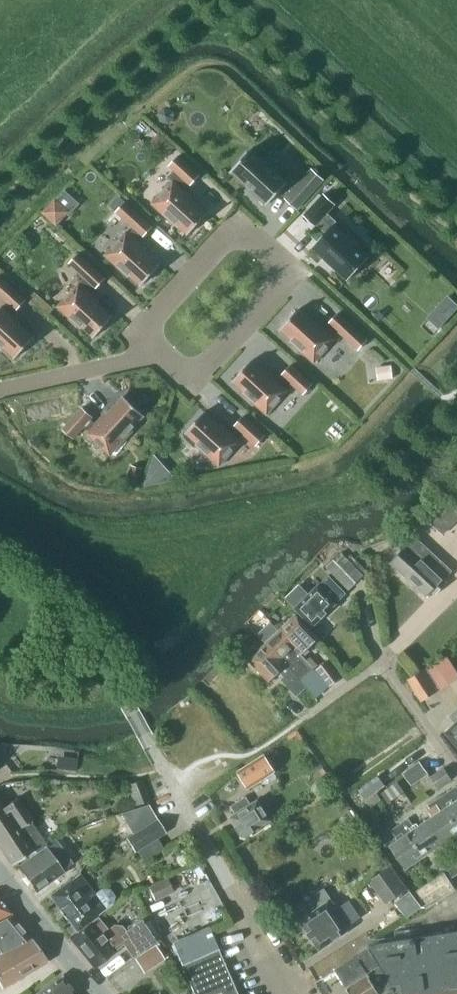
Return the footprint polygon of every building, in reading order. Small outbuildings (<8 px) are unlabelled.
[(175,119),(172,111),(164,109),(158,115),(161,123),(169,125),(175,119)] [(251,149),(231,171),(268,205),(280,191),(287,197),(285,198),(297,209),(324,180),(312,169),(298,184),(291,177),(287,182),(251,149)] [(176,223),(188,234),(208,213),(186,193),(187,192),(183,189),(188,183),(190,185),(199,175),(178,156),(169,166),(174,170),(168,177),(173,181),(153,204),(175,224),(176,223)] [(56,225),(67,214),(69,216),(80,204),(65,190),(57,198),(56,197),(42,212),(56,225)] [(317,225),(325,233),(313,246),(349,279),(369,257),(334,225),(337,221),(328,213),(336,204),(324,193),(304,215),(315,226),(317,225)] [(127,232),(105,255),(128,276),(129,274),(141,286),(161,265),(139,245),(140,243),(136,240),(141,234),(144,236),(153,226),(126,202),(116,211),(135,228),(129,234),(127,232)] [(96,288),(106,278),(78,253),(69,263),(85,277),(58,307),(81,328),(82,326),(94,337),(113,316),(92,296),(93,295),(89,292),(94,286),(96,288)] [(0,276),(0,295),(8,302),(2,307),(0,309),(0,344),(16,358),(35,337),(9,314),(14,308),(17,310),(26,300),(0,276)] [(436,307),(426,317),(438,328),(448,319),(436,307)] [(322,328),(299,308),(280,329),(293,340),(292,341),(315,362),(336,338),(333,336),(338,330),(359,348),(368,338),(338,312),(329,322),(331,324),(326,330),(323,327),(322,328)] [(274,380),(252,360),(233,381),(245,392),(244,393),(267,414),(289,391),(286,388),(291,383),(303,394),(313,384),(291,364),(282,374),(284,376),(279,382),(275,378),(274,380)] [(393,379),(392,364),(376,366),(378,381),(393,379)] [(83,407),(63,429),(73,438),(85,426),(90,431),(87,433),(111,455),(134,431),(132,429),(145,415),(124,396),(102,419),(101,418),(96,423),(91,419),(93,417),(83,407)] [(205,411),(186,432),(198,443),(196,445),(219,466),(241,442),(239,440),(244,434),(256,445),(265,435),(244,416),(235,426),(237,428),(232,433),(228,430),(227,431),(205,411)] [(140,484),(143,468),(133,465),(129,481),(140,484)] [(426,517),(443,534),(456,521),(456,487),(426,517)] [(443,579),(451,571),(416,537),(392,563),(427,596),(433,590),(437,594),(447,583),(443,579)] [(364,575),(342,553),(327,568),(349,591),(364,575)] [(329,575),(306,598),(296,587),(287,595),(298,606),(296,608),(313,626),(347,593),(329,575)] [(279,630),(302,653),(319,637),(296,614),(279,630)] [(302,654),(302,653),(279,630),(266,643),(300,678),(302,680),(315,667),(302,654)] [(308,686),(302,680),(300,678),(266,643),(249,660),(270,681),(281,670),(286,676),(283,678),(298,694),(308,686)] [(341,677),(328,659),(316,668),(329,686),(341,677)] [(437,690),(424,669),(407,679),(421,701),(437,690)] [(450,716),(456,723),(446,733),(456,746),(456,709),(450,716)] [(248,787),(248,788),(275,771),(265,754),(238,771),(248,787)] [(429,773),(420,760),(402,773),(411,786),(429,773)] [(452,779),(444,767),(430,776),(438,788),(452,779)] [(135,805),(149,801),(141,779),(127,784),(135,805)] [(405,792),(397,781),(381,792),(389,804),(405,792)] [(263,784),(231,805),(231,806),(236,813),(231,817),(242,834),(247,835),(271,820),(262,806),(273,799),(263,784)] [(438,798),(456,825),(456,786),(438,798)] [(17,797),(4,806),(0,801),(0,847),(12,865),(27,855),(29,859),(46,847),(47,847),(29,821),(32,819),(17,797)] [(456,834),(456,825),(438,798),(425,807),(432,818),(427,821),(443,844),(456,834)] [(149,805),(121,814),(132,833),(157,820),(149,805)] [(443,844),(427,821),(413,831),(411,828),(414,825),(409,818),(402,823),(424,856),(443,844)] [(165,834),(157,820),(132,833),(125,838),(134,853),(137,851),(142,860),(163,848),(157,839),(165,834)] [(405,869),(424,856),(402,823),(392,830),(399,840),(390,846),(405,869)] [(36,891),(64,872),(46,847),(29,859),(18,866),(36,891)] [(408,888),(390,864),(368,880),(385,904),(408,888)] [(450,879),(456,874),(456,865),(456,864),(444,872),(450,879)] [(449,879),(450,879),(444,872),(415,891),(427,909),(456,890),(449,879)] [(101,889),(95,894),(79,873),(49,895),(60,909),(59,910),(64,917),(66,916),(76,930),(106,908),(106,909),(112,904),(114,896),(109,889),(101,889)] [(174,892),(167,877),(147,886),(154,901),(174,892)] [(350,900),(335,910),(332,905),(335,903),(324,888),(310,897),(318,908),(300,920),(320,949),(348,930),(347,927),(361,917),(350,900)] [(407,917),(422,905),(410,890),(396,901),(407,917)] [(0,901),(0,919),(11,914),(0,901)] [(11,915),(11,914),(0,919),(0,954),(31,938),(12,914),(11,915)] [(113,924),(106,929),(97,917),(69,937),(94,968),(123,944),(132,958),(155,942),(139,920),(126,930),(121,924),(113,924)] [(218,948),(210,929),(173,946),(181,965),(194,993),(237,993),(234,987),(235,987),(218,948)] [(378,943),(377,942),(336,969),(348,988),(351,993),(456,993),(456,930),(378,943)] [(31,938),(0,954),(0,985),(1,988),(48,961),(32,938),(31,938)] [(165,959),(155,944),(134,958),(143,973),(165,959)] [(62,975),(36,993),(77,993),(62,975)]
